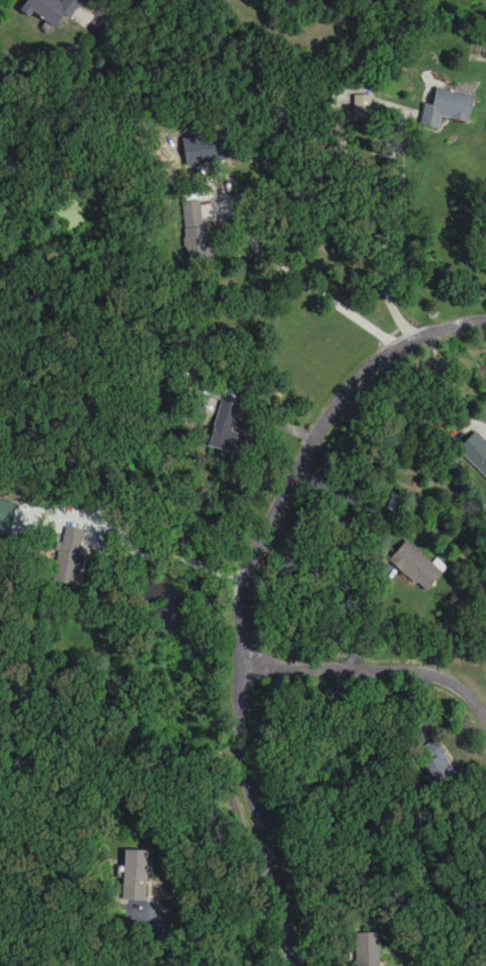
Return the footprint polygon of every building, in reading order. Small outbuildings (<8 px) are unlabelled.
[(80,4),(76,0),(62,0),(61,1),(60,0),(26,0),(19,9),(28,17),(34,10),(55,28),(66,15),(69,17),(80,4)] [(473,94),(432,86),(424,127),(439,130),(441,117),(468,122),(473,94)] [(182,202),(185,259),(210,257),(207,201),(182,202)] [(208,447),(238,455),(243,436),(232,432),(239,407),(221,401),(208,447)] [(485,478),(485,443),(475,432),(458,450),(485,478)] [(82,540),(60,537),(55,574),(77,577),(82,540)] [(388,563),(428,592),(443,571),(404,541),(388,563)] [(440,788),(458,775),(438,748),(420,761),(440,788)] [(146,901),(146,851),(123,851),(123,901),(146,901)] [(378,933),(356,933),(356,965),(378,965),(378,933)]
